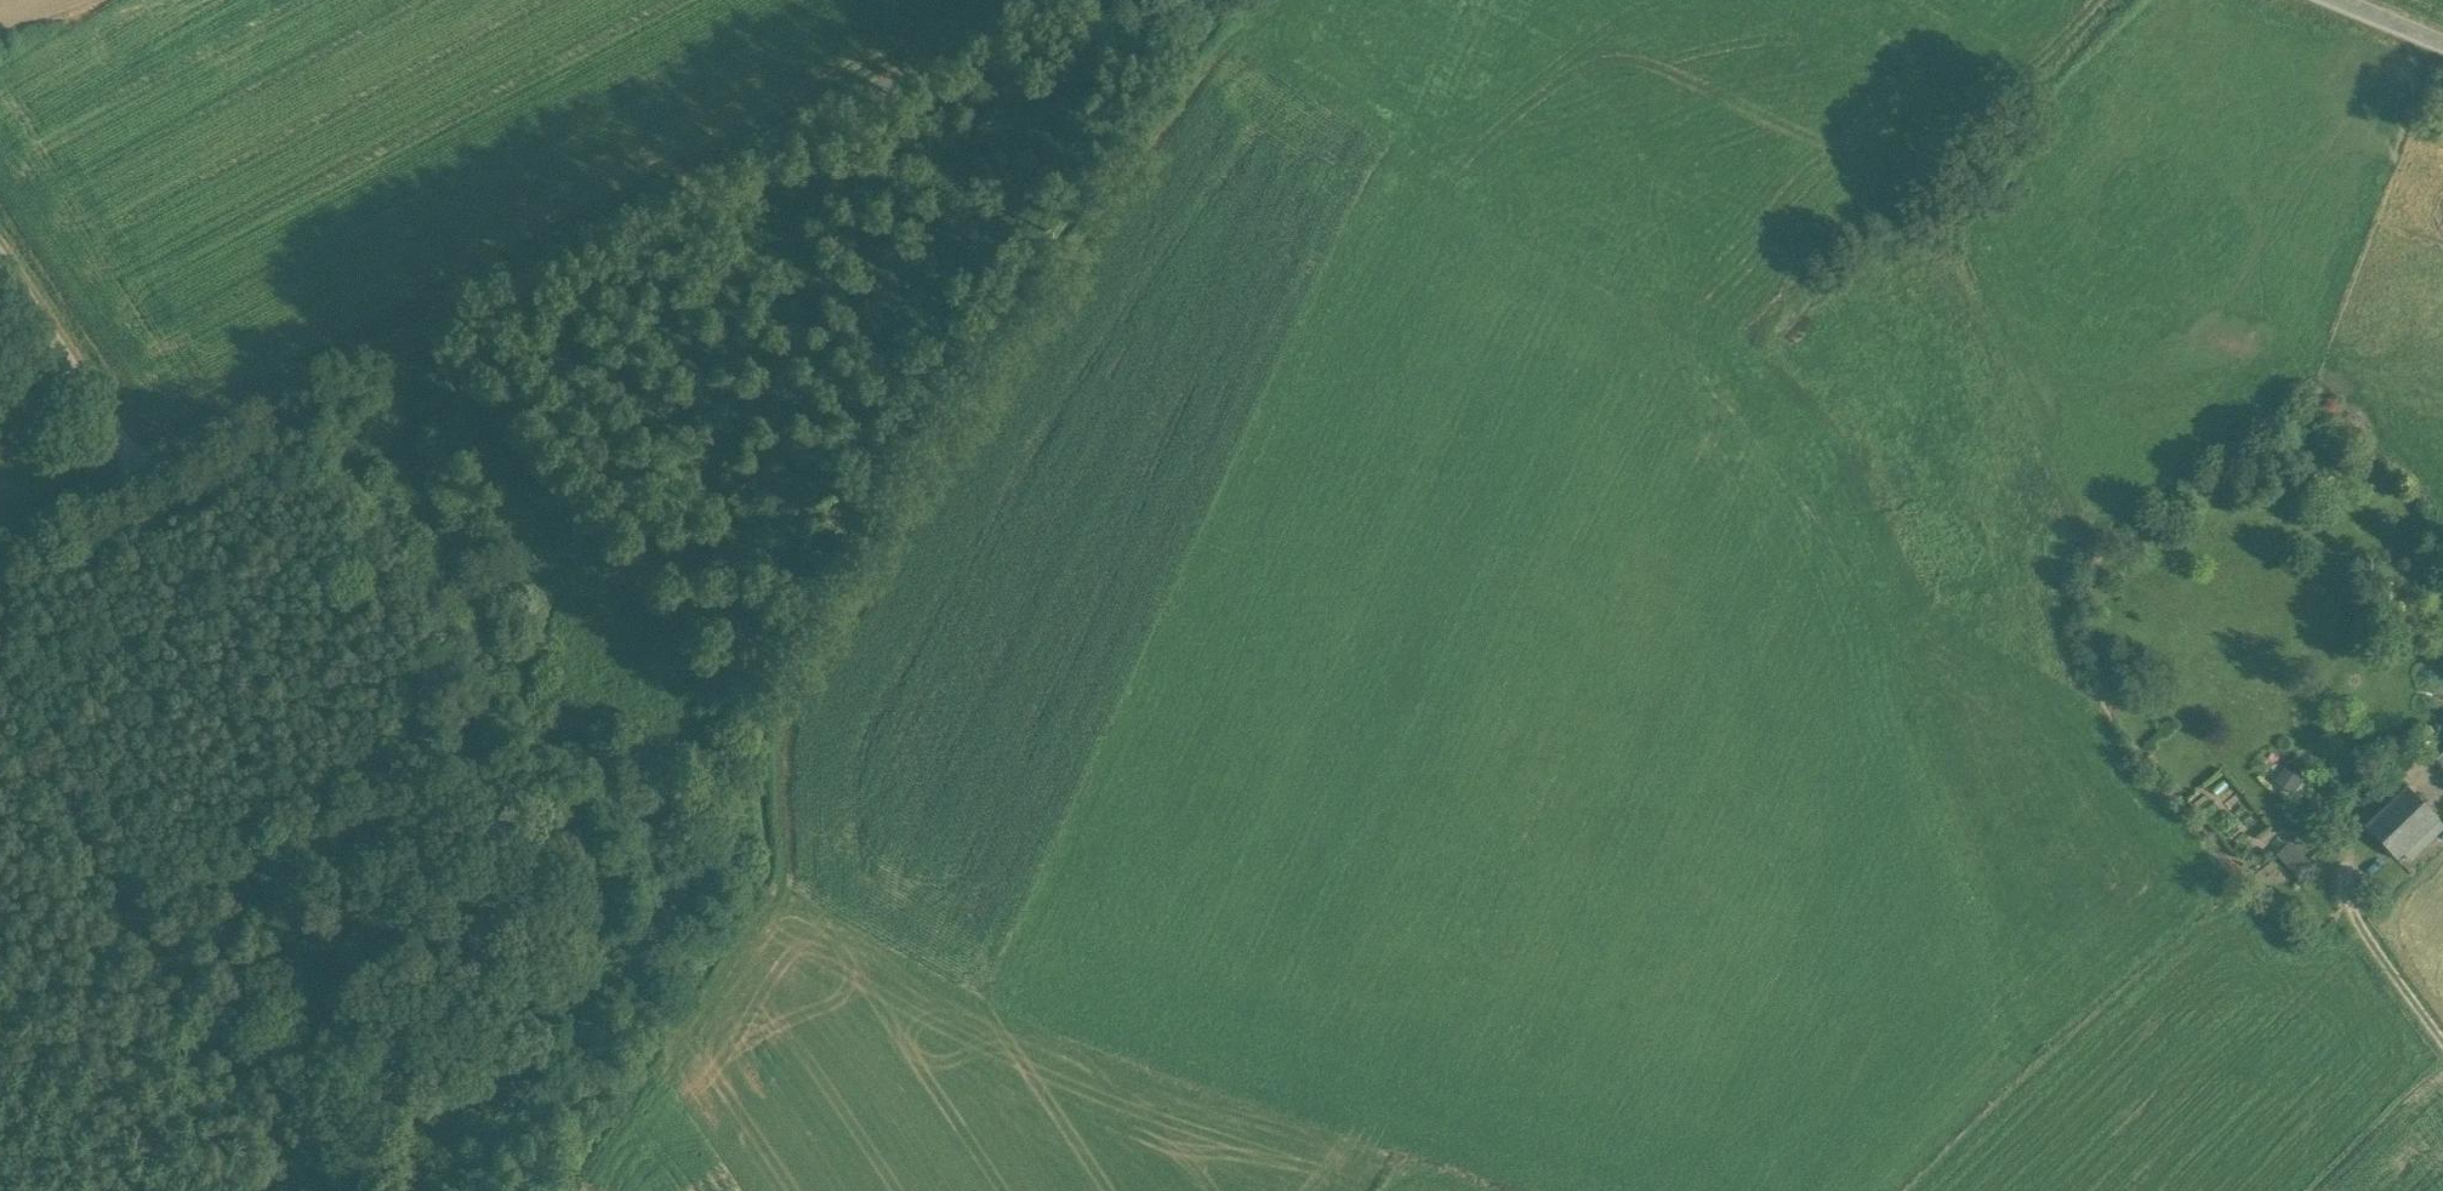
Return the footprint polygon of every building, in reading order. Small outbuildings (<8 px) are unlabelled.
[(2289,759),(2275,778),(2292,791),(2306,773),(2289,759)] [(2407,787),(2365,827),(2396,860),(2438,819),(2407,787)] [(2307,862),(2290,845),(2279,856),(2296,873),(2307,862)]
